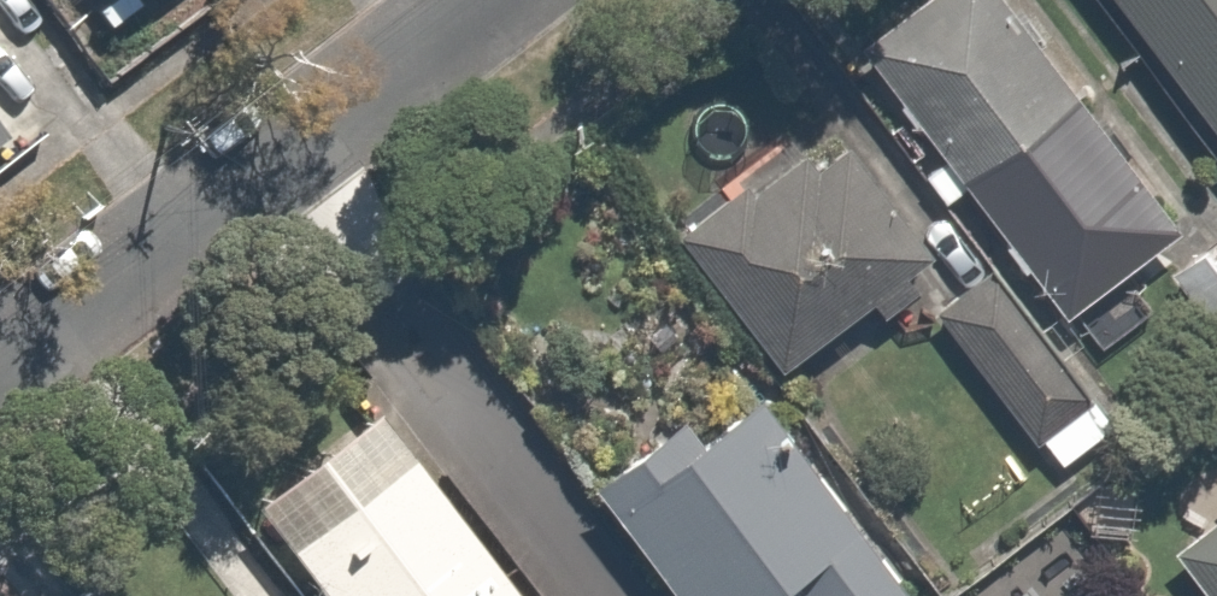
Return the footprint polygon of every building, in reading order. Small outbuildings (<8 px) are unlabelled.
[(1009,0),(918,0),(854,46),(1051,318),(1175,228),(1009,0)] [(1216,167),(1216,0),(1102,0),(1216,167)] [(672,225),(770,365),(858,303),(882,337),(963,280),(842,106),(672,225)] [(1185,248),(1216,291),(1216,225),(1185,248)] [(1114,425),(996,269),(936,314),(1053,470),(1114,425)] [(585,482),(670,595),(906,595),(737,369),(585,482)] [(274,550),(308,595),(517,595),(408,450),(274,550)] [(1163,552),(1196,595),(1216,595),(1216,511),(1163,552)] [(75,565),(34,595),(98,595),(75,565)]
